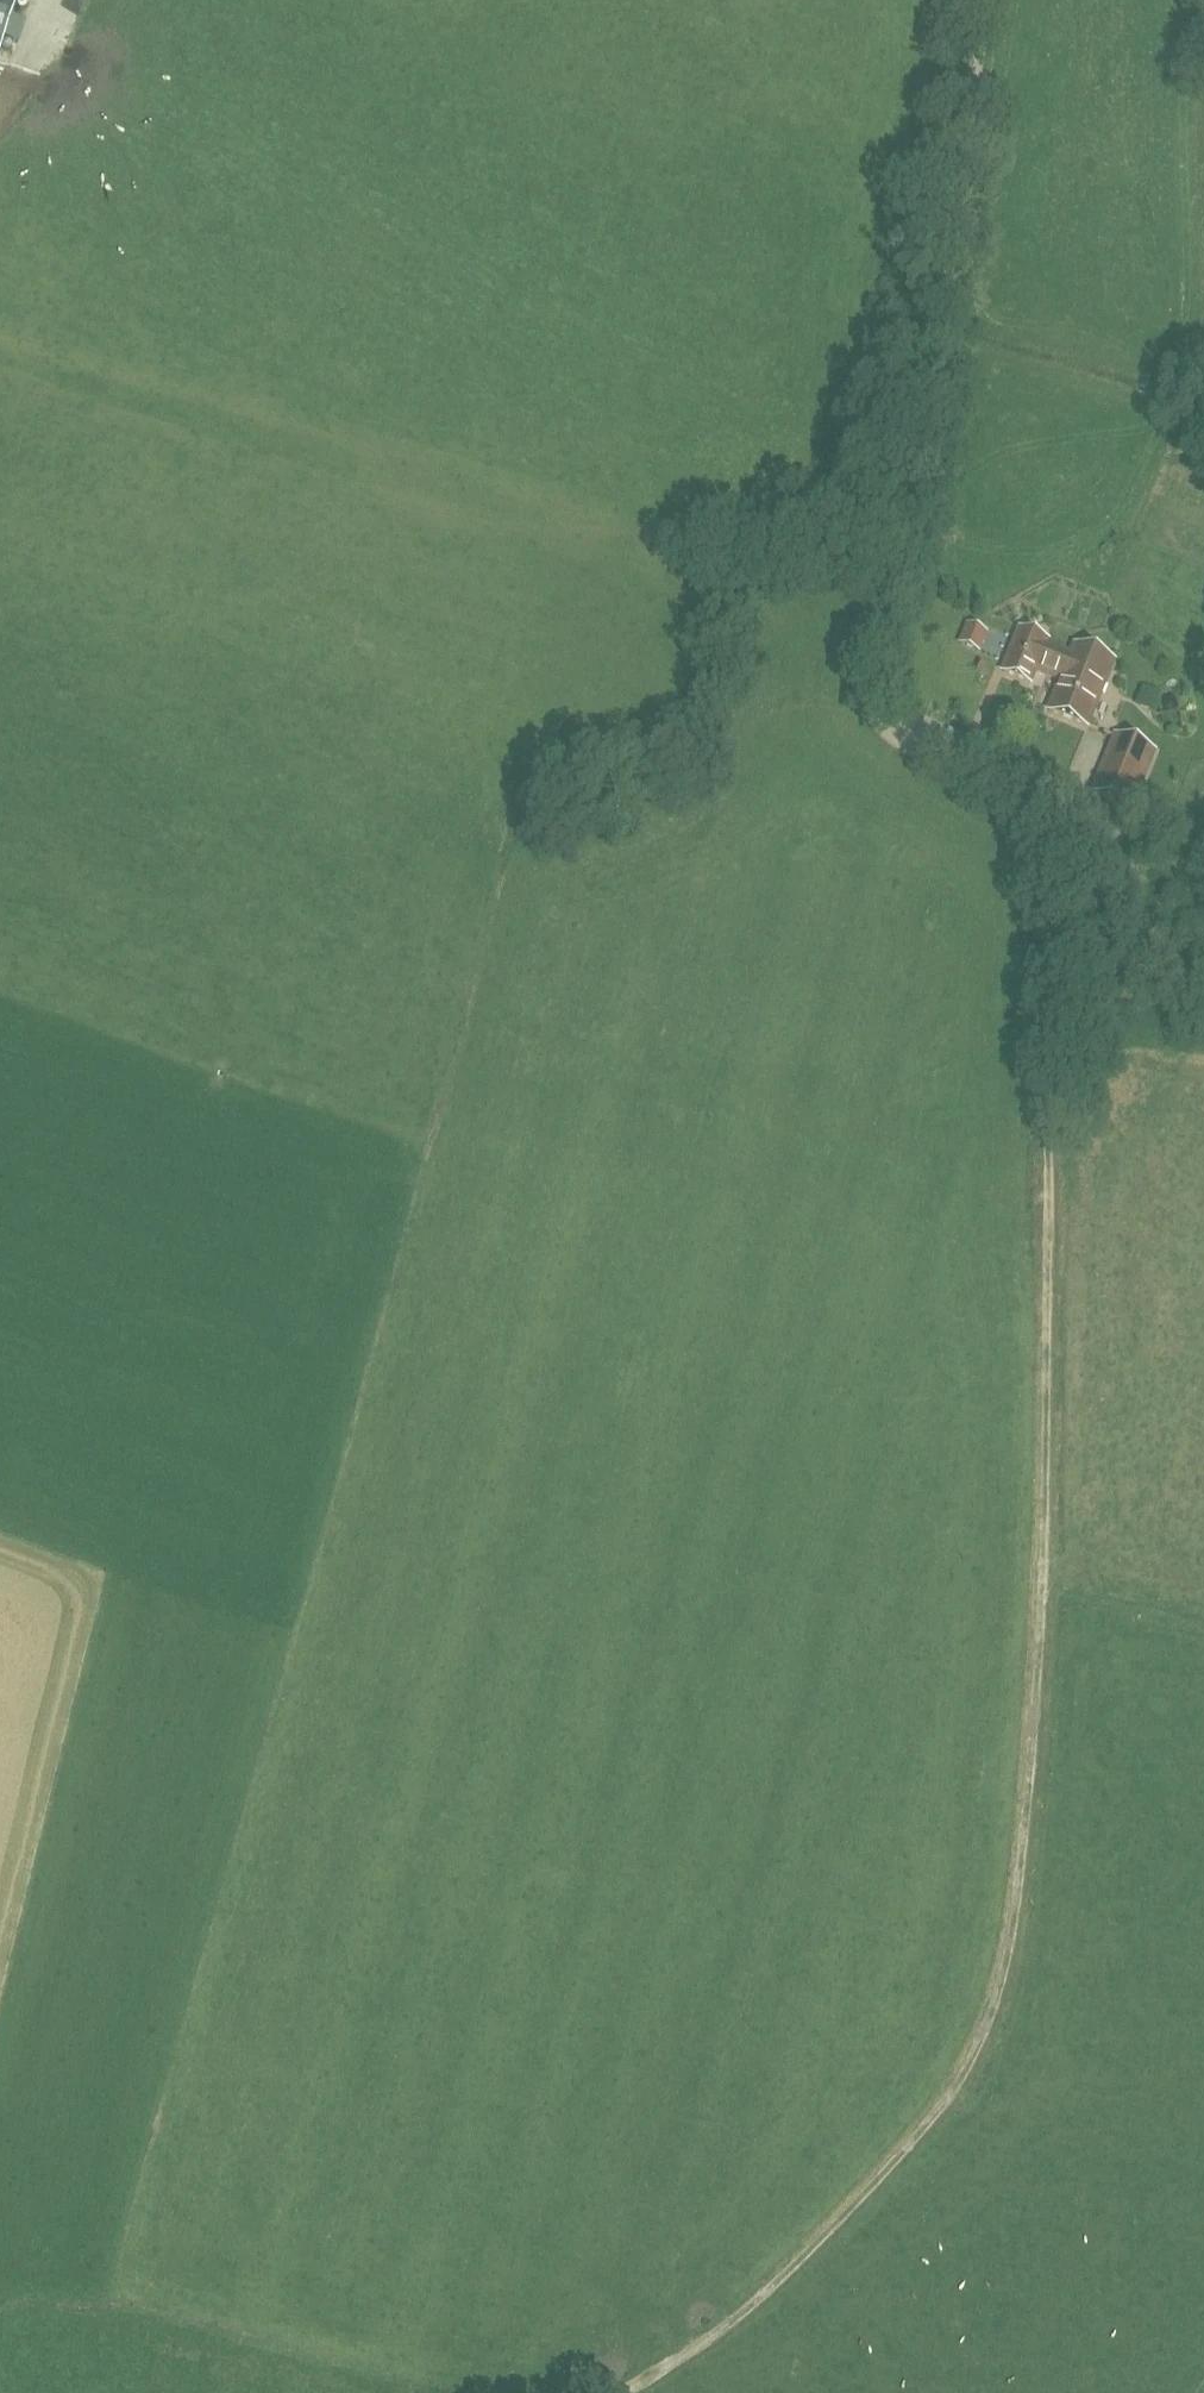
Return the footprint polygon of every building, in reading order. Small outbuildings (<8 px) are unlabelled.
[(12,14),(17,0),(0,0),(0,49),(12,14)] [(983,650),(989,628),(965,622),(959,643),(983,650)] [(1086,727),(1112,662),(1075,647),(1071,656),(1045,646),(1046,642),(1020,631),(1003,672),(1030,683),(1034,671),(1061,681),(1049,712),(1086,727)] [(1153,753),(1115,738),(1093,793),(1131,808),(1153,753)]
